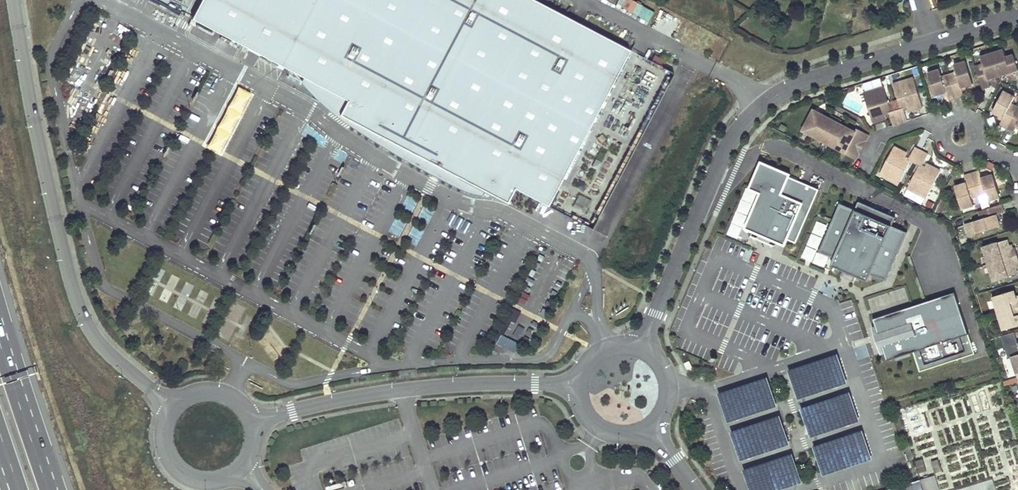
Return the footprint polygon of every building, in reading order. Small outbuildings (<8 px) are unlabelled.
[(674,73),(535,0),(158,0),(304,77),(348,100),(339,114),(485,191),(507,203),(515,188),(592,229),(674,73)] [(655,9),(633,0),(622,0),(618,8),(650,21),(655,9)] [(1004,50),(993,54),(1000,76),(1012,73),(1014,79),(1017,78),(1017,68),(1014,55),(1007,57),(1004,50)] [(984,64),(976,67),(983,89),(992,86),(990,79),(1000,76),(993,54),(981,57),(984,64)] [(955,65),(957,72),(950,75),(956,97),(964,94),(962,87),(974,84),(966,61),(955,65)] [(949,99),(956,97),(950,75),(943,77),(941,69),(928,73),(936,96),(947,92),(949,99)] [(336,116),(343,122),(349,127),(359,135),(370,143),(382,151),(395,159),(403,164),(412,168),(423,174),(434,179),(445,183),(454,187),(463,190),(470,192),(475,194),(482,196),(485,191),(339,114),(348,100),(304,77),(302,82),(310,91),(318,99),(329,110),(336,116)] [(914,78),(894,85),(901,108),(896,110),(899,118),(900,122),(908,120),(904,108),(911,106),(913,111),(923,107),(914,78)] [(890,113),(893,125),(900,122),(899,118),(896,110),(892,111),(884,88),(864,94),(873,123),(884,120),(882,115),(890,113)] [(1000,124),(1007,127),(1017,107),(1011,104),(1015,97),(1004,91),(994,110),(1004,116),(1000,124)] [(1017,107),(1007,127),(1015,131),(1017,125),(1017,108),(1017,107)] [(804,129),(814,135),(824,116),(814,111),(804,129)] [(824,116),(814,135),(825,140),(835,121),(824,116)] [(845,127),(835,121),(825,140),(835,145),(845,127)] [(855,132),(845,127),(835,145),(845,151),(848,146),(851,140),(854,134),(855,132)] [(869,134),(857,128),(855,132),(854,134),(866,140),(869,134)] [(851,140),(863,146),(866,140),(854,134),(851,140)] [(863,146),(851,140),(848,146),(860,152),(863,146)] [(898,183),(910,160),(915,163),(921,151),(914,147),(908,159),(902,155),(904,151),(894,145),(879,173),(898,183)] [(845,151),(845,152),(856,158),(860,152),(848,146),(845,151)] [(922,166),(928,155),(921,151),(915,163),(919,165),(907,188),(926,199),(941,172),(930,166),(928,170),(922,166)] [(791,174),(760,161),(749,188),(760,193),(746,229),(785,247),(788,239),(795,243),(819,190),(789,178),(791,174)] [(979,172),(972,174),(979,196),(981,203),(1000,197),(993,175),(982,179),(979,172)] [(974,205),(972,198),(979,196),(972,174),(965,177),(967,183),(956,186),(963,208),(974,205)] [(834,258),(832,265),(865,281),(869,274),(885,282),(907,232),(892,225),(894,218),(858,203),(856,211),(841,204),(819,252),(834,258)] [(1005,213),(1002,204),(981,210),(983,219),(975,222),(978,233),(1001,226),(997,215),(1005,213)] [(984,245),(994,279),(1017,272),(1016,267),(1014,262),(1017,261),(1017,258),(1014,247),(1013,247),(1010,248),(1009,244),(1007,238),(984,245)] [(875,316),(910,305),(905,288),(870,299),(875,316)] [(994,295),(1004,328),(1017,324),(1017,298),(1016,293),(1015,289),(994,295)] [(955,294),(873,321),(887,362),(914,353),(968,336),(955,294)] [(968,336),(914,353),(920,371),(974,355),(968,336)] [(838,354),(789,370),(798,400),(848,384),(838,354)] [(769,377),(719,393),(729,422),(778,406),(769,377)] [(850,391),(801,407),(810,437),(860,421),(850,391)] [(780,414),(731,430),(740,459),(790,443),(780,414)] [(863,429),(813,445),(823,474),(872,458),(863,429)] [(743,468),(750,489),(774,489),(802,481),(793,452),(743,468)] [(932,475),(921,478),(924,489),(937,489),(932,475)] [(921,478),(884,489),(924,489),(921,478)] [(964,489),(994,489),(991,482),(964,489)]
